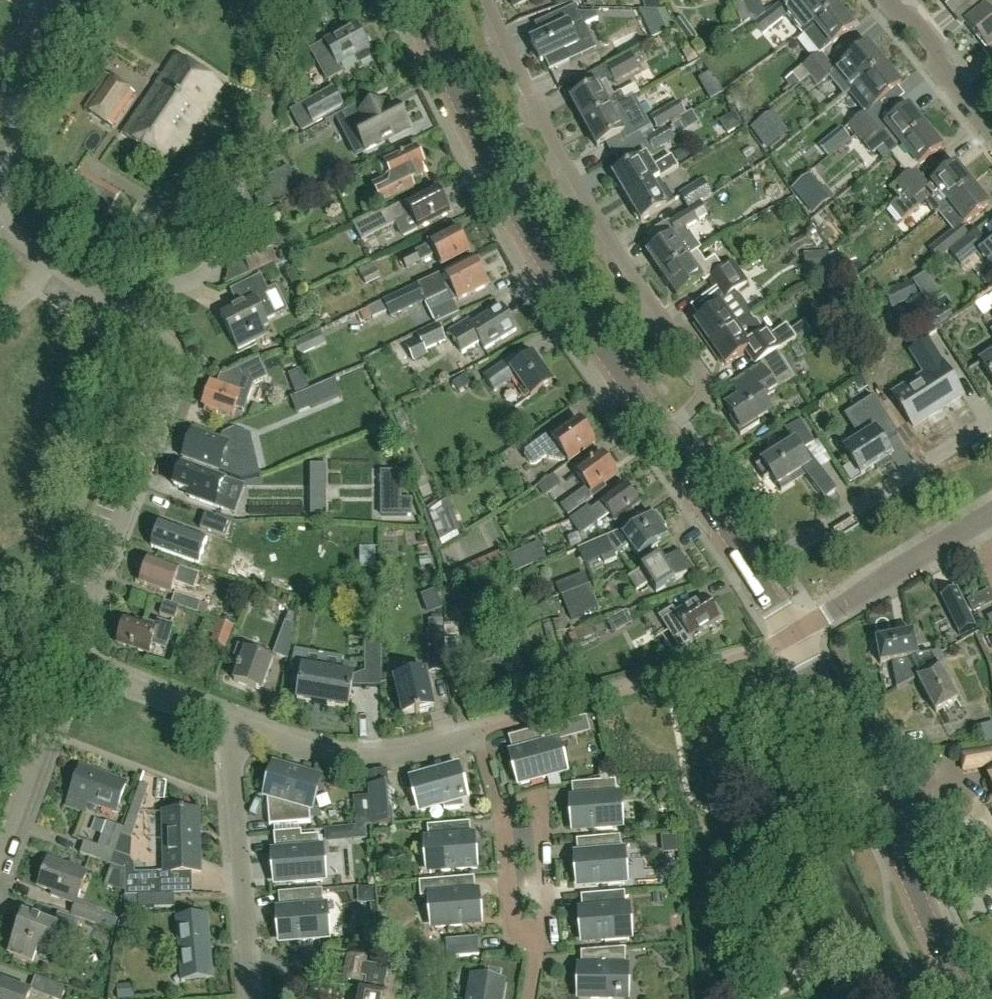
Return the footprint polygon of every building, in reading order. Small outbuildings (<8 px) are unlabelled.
[(742,0),(749,19),(750,26),(762,18),(766,15),(761,0),(742,0)] [(798,4),(797,3),(788,12),(780,2),(766,15),(762,18),(770,29),(787,15),(797,26),(796,28),(802,35),(804,34),(837,6),(832,0),(803,0),(798,4)] [(968,3),(976,13),(965,23),(976,36),(991,23),(991,0),(973,0),(968,3)] [(550,33),(531,41),(541,62),(545,61),(549,70),(550,71),(550,70),(550,69),(569,60),(565,51),(591,39),(585,27),(586,26),(586,25),(598,19),(595,14),(579,13),(575,5),(536,24),(534,24),(535,26),(536,25),(540,33),(548,29),(550,33)] [(854,26),(837,6),(804,34),(819,52),(821,51),(822,53),(832,45),(854,26)] [(976,36),(986,50),(991,45),(991,23),(976,36)] [(325,42),(311,50),(327,80),(341,72),(338,65),(347,60),(354,56),(357,62),(361,64),(371,59),(370,55),(367,49),(369,48),(368,46),(369,43),(366,37),(363,37),(356,24),(347,28),(324,41),(325,42)] [(851,93),(885,64),(867,43),(844,63),(861,83),(850,92),(851,93)] [(636,48),(605,65),(615,83),(640,69),(636,61),(642,58),(636,48)] [(809,77),(829,61),(822,53),(821,51),(819,52),(802,66),(785,80),(793,90),(809,77)] [(167,164),(221,86),(176,56),(123,134),(167,164)] [(837,71),(829,61),(809,77),(817,86),(837,71)] [(901,84),(885,64),(851,93),(862,106),(867,102),(872,108),(901,84)] [(107,76),(86,108),(112,125),(133,94),(107,76)] [(606,81),(572,99),(585,124),(627,101),(634,97),(640,93),(640,92),(626,100),(621,91),(614,95),(606,81)] [(627,101),(585,124),(598,148),(621,135),(625,141),(651,127),(639,106),(634,97),(627,101)] [(680,99),(651,115),(658,127),(687,112),(680,99)] [(364,112),(360,105),(346,112),(366,151),(408,129),(396,104),(387,109),(383,102),(364,112)] [(885,125),(886,126),(882,128),(875,119),(855,133),(864,145),(869,140),(877,149),(893,135),(902,146),(891,154),(892,155),(926,127),(909,106),(885,125)] [(855,133),(875,119),(868,109),(848,125),(855,133)] [(942,147),(926,127),(892,155),(906,172),(895,182),(903,194),(922,176),(916,168),(918,166),(919,166),(942,147)] [(653,152),(674,140),(667,128),(646,140),(653,152)] [(393,177),(378,184),(373,187),(381,205),(415,190),(411,181),(427,173),(416,149),(386,163),(393,177)] [(660,179),(665,175),(678,168),(671,157),(654,167),(646,155),(629,165),(613,174),(627,198),(660,179)] [(955,163),(932,183),(929,184),(922,176),(903,194),(889,206),(901,221),(925,201),(935,214),(938,212),(939,214),(973,185),(955,163)] [(268,178),(281,203),(302,192),(289,167),(268,178)] [(67,191),(109,215),(121,194),(80,170),(67,191)] [(675,202),(660,179),(627,198),(641,221),(667,206),(675,202)] [(673,220),(709,197),(713,195),(703,179),(679,193),(688,209),(673,220)] [(989,204),(973,185),(939,214),(952,230),(929,249),(937,260),(949,251),(949,252),(969,235),(962,226),(965,224),(989,204)] [(449,212),(448,211),(450,208),(446,201),(443,200),(437,190),(422,198),(421,196),(406,204),(405,202),(385,212),(383,209),(353,224),(362,241),(402,220),(409,233),(449,212)] [(662,275),(697,251),(701,248),(687,228),(709,215),(707,213),(716,208),(709,197),(673,220),(670,222),(669,220),(647,234),(655,247),(647,253),(662,275)] [(884,226),(895,221),(888,207),(878,211),(884,226)] [(990,243),(978,228),(969,235),(949,252),(961,266),(981,250),(991,262),(991,261),(991,241),(990,243)] [(431,244),(416,252),(402,259),(407,269),(436,254),(441,266),(469,251),(458,230),(442,238),(440,233),(428,239),(431,244)] [(251,275),(269,266),(277,262),(267,242),(240,255),(243,261),(228,268),(226,286),(227,286),(250,274),(251,275)] [(734,276),(741,273),(740,272),(735,275),(728,264),(723,267),(716,256),(706,262),(697,251),(662,275),(678,296),(702,279),(703,281),(707,279),(715,290),(734,276)] [(829,267),(828,254),(812,255),(813,268),(829,267)] [(453,303),(458,300),(459,301),(488,286),(473,258),(445,274),(437,277),(436,276),(383,301),(383,302),(368,309),(373,319),(388,312),(391,318),(447,291),(453,303)] [(358,269),(367,285),(380,278),(371,262),(358,269)] [(711,344),(751,316),(751,314),(747,306),(742,299),(735,293),(748,284),(741,273),(734,276),(715,290),(721,299),(723,302),(695,322),(711,344)] [(255,299),(264,294),(258,282),(233,294),(239,306),(220,315),(237,350),(256,341),(252,334),(268,327),(255,299)] [(891,309),(915,298),(906,304),(927,339),(942,329),(920,295),(918,296),(912,282),(885,294),(891,309)] [(989,298),(987,295),(975,304),(983,315),(991,310),(991,309),(991,310),(991,295),(989,298)] [(456,315),(450,303),(429,313),(434,325),(456,315)] [(502,306),(474,324),(470,318),(448,332),(463,355),(481,343),(485,349),(516,330),(502,306)] [(754,319),(751,316),(711,344),(725,365),(749,348),(752,352),(757,349),(763,358),(782,346),(784,349),(795,340),(786,328),(776,335),(774,333),(768,337),(764,331),(763,332),(761,329),(762,327),(756,319),(754,319)] [(418,335),(420,340),(416,343),(413,338),(404,343),(414,362),(427,355),(425,350),(446,341),(439,326),(418,335)] [(320,331),(294,344),(299,356),(326,343),(320,331)] [(912,427),(962,395),(942,363),(941,363),(927,342),(910,353),(924,374),(891,395),(912,427)] [(762,364),(747,374),(729,385),(738,399),(727,406),(733,416),(729,418),(740,435),(759,423),(757,420),(771,411),(763,399),(778,390),(777,389),(795,378),(794,377),(798,374),(792,366),(796,363),(790,354),(786,356),(782,350),(761,363),(762,364)] [(981,360),(991,378),(991,353),(981,360)] [(552,383),(533,355),(514,368),(509,361),(485,378),(494,392),(516,376),(531,398),(552,383)] [(210,386),(203,407),(206,409),(205,412),(216,416),(217,412),(233,418),(238,403),(248,406),(255,385),(269,379),(259,359),(225,375),(223,374),(218,388),(210,386)] [(276,390),(260,397),(266,410),(282,402),(276,390)] [(861,439),(844,450),(861,475),(891,456),(882,442),(897,433),(874,397),(846,415),(861,439)] [(562,427),(533,448),(527,453),(526,458),(530,463),(535,464),(547,455),(550,458),(563,460),(566,458),(569,462),(595,443),(578,420),(564,431),(562,427)] [(836,489),(804,448),(814,441),(800,420),(786,429),(794,442),(756,466),(764,479),(771,475),(782,491),(795,483),(792,477),(802,470),(824,498),(836,489)] [(193,433),(184,460),(236,478),(252,477),(260,475),(256,460),(241,464),(251,436),(234,430),(232,438),(223,435),(221,442),(193,433)] [(781,432),(746,446),(751,458),(786,444),(781,432)] [(586,488),(577,495),(561,506),(568,516),(606,489),(603,485),(618,474),(603,454),(576,473),(586,488)] [(175,487),(191,492),(190,497),(223,510),(233,482),(183,464),(175,487)] [(614,522),(639,505),(625,485),(590,510),(588,507),(570,520),(580,534),(598,522),(595,517),(605,510),(614,522)] [(453,529),(441,501),(424,507),(436,536),(453,529)] [(665,525),(656,512),(624,535),(621,532),(606,539),(578,550),(585,566),(602,559),(605,565),(617,559),(615,555),(629,545),(639,558),(668,537),(663,529),(667,526),(666,524),(665,525)] [(230,525),(205,516),(200,529),(225,538),(230,525)] [(161,522),(151,547),(198,565),(207,540),(161,522)] [(536,531),(539,541),(557,537),(554,526),(536,531)] [(539,543),(508,557),(515,573),(546,560),(539,543)] [(501,551),(443,577),(448,587),(444,589),(451,603),(467,596),(464,589),(460,591),(457,585),(460,584),(461,587),(469,583),(467,580),(506,562),(501,551)] [(656,592),(690,571),(678,552),(662,561),(660,558),(628,577),(636,590),(649,582),(656,592)] [(199,575),(191,572),(165,563),(164,565),(148,559),(139,582),(171,594),(175,582),(194,589),(199,575)] [(232,561),(228,574),(247,580),(251,567),(232,561)] [(555,585),(560,596),(562,602),(591,591),(584,574),(555,585)] [(975,627),(956,589),(939,597),(958,636),(975,627)] [(598,608),(591,591),(562,602),(569,619),(598,608)] [(978,604),(991,600),(991,597),(983,592),(978,604)] [(200,604),(201,603),(176,595),(172,604),(183,608),(206,616),(209,607),(200,604)] [(660,616),(674,639),(682,651),(695,642),(693,638),(702,632),(701,630),(707,626),(708,628),(719,621),(718,619),(722,617),(715,607),(712,609),(705,598),(692,607),(690,604),(676,613),(673,608),(660,616)] [(178,622),(183,608),(164,602),(160,615),(178,622)] [(289,613),(273,654),(288,659),(295,616),(289,613)] [(165,650),(173,627),(158,622),(156,626),(144,622),(143,625),(126,620),(118,644),(149,654),(152,645),(165,650)] [(224,649),(225,648),(233,626),(219,621),(210,644),(224,649)] [(430,632),(429,632),(429,672),(443,671),(443,621),(430,621),(430,632)] [(446,629),(446,668),(458,667),(458,628),(446,629)] [(876,639),(877,642),(873,642),(875,654),(879,653),(881,664),(910,658),(920,677),(924,674),(923,671),(928,668),(922,655),(918,656),(914,632),(876,639)] [(365,638),(365,687),(381,687),(381,638),(365,638)] [(261,691),(272,661),(267,659),(270,652),(254,646),(252,651),(238,646),(231,664),(238,667),(233,680),(261,691)] [(957,700),(939,666),(937,662),(944,658),(939,648),(931,653),(922,655),(928,668),(923,671),(924,674),(920,677),(918,678),(936,712),(957,700)] [(303,668),(297,701),(348,710),(354,676),(303,668)] [(425,671),(417,673),(416,668),(394,673),(404,715),(434,708),(425,671)] [(552,742),(547,727),(508,737),(512,753),(508,754),(517,785),(563,772),(554,742),(552,742)] [(959,754),(963,773),(989,769),(991,773),(988,774),(991,782),(991,749),(959,754)] [(317,778),(271,765),(263,796),(266,797),(269,826),(310,822),(309,808),(317,778)] [(459,767),(413,779),(421,810),(442,805),(444,810),(463,808),(462,799),(467,798),(459,767)] [(125,785),(103,776),(80,768),(66,805),(83,812),(87,802),(92,804),(115,813),(125,785)] [(572,799),(568,799),(571,831),(619,827),(615,781),(571,784),(572,799)] [(393,824),(391,784),(368,785),(370,812),(371,826),(393,824)] [(198,811),(180,812),(179,805),(168,805),(168,812),(163,812),(164,874),(199,873),(198,811)] [(371,826),(370,812),(355,813),(356,827),(366,826),(371,826)] [(109,865),(123,828),(107,823),(98,847),(85,842),(81,854),(109,865)] [(428,838),(426,838),(429,872),(477,868),(474,836),(470,836),(469,823),(426,826),(428,838)] [(367,839),(366,826),(356,827),(353,827),(354,840),(367,839)] [(124,829),(123,828),(109,865),(125,870),(126,896),(174,895),(160,895),(159,873),(135,873),(135,865),(130,859),(115,853),(124,829)] [(301,831),(273,833),(274,852),(270,852),(273,884),(322,880),(318,835),(301,836),(301,831)] [(577,855),(573,855),(576,887),(623,883),(620,836),(576,840),(577,855)] [(333,871),(347,872),(348,845),(334,844),(333,871)] [(38,886),(52,891),(51,895),(58,898),(60,894),(77,900),(86,873),(48,859),(38,886)] [(104,867),(100,883),(113,886),(117,870),(104,867)] [(475,892),(474,877),(418,882),(420,897),(431,896),(434,928),(481,924),(479,892),(475,892)] [(275,911),(278,942),(325,938),(321,890),(278,893),(279,910),(275,911)] [(581,911),(577,911),(580,943),(628,939),(624,892),(580,896),(581,911)] [(175,908),(174,895),(126,896),(126,897),(124,897),(124,908),(175,908)] [(101,925),(106,910),(78,900),(72,914),(101,925)] [(84,928),(78,926),(80,921),(58,913),(54,925),(24,913),(14,938),(48,951),(54,936),(78,945),(84,928)] [(181,982),(212,979),(207,915),(175,918),(181,982)] [(445,940),(446,958),(478,955),(477,937),(445,940)] [(577,967),(576,998),(618,998),(624,998),(625,948),(580,952),(581,967),(577,967)] [(366,959),(347,956),(347,955),(342,980),(361,984),(366,959)] [(382,996),(387,970),(369,967),(365,992),(360,992),(359,998),(394,998),(382,996)] [(48,998),(52,998),(62,998),(66,987),(35,976),(30,993),(0,982),(0,998),(48,998)] [(503,985),(471,980),(468,998),(500,998),(503,985)]
